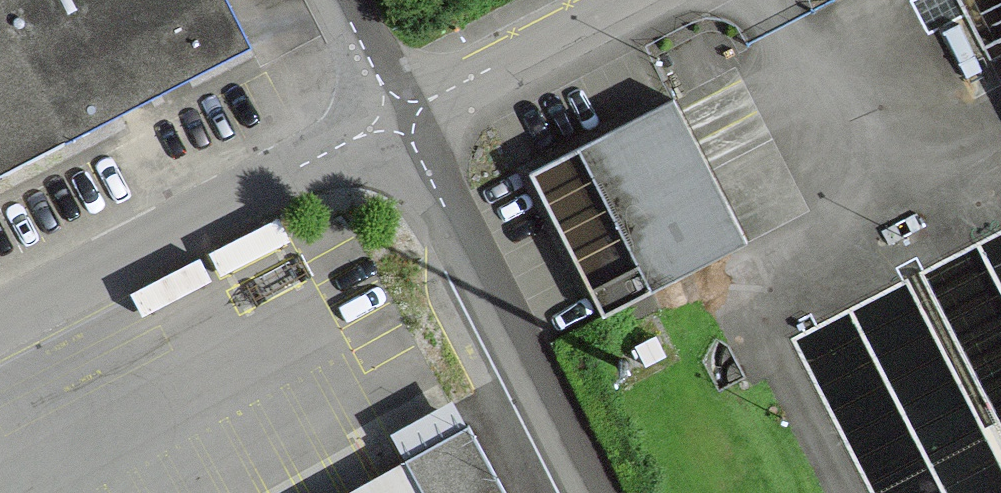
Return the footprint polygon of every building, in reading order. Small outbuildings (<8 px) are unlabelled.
[(245,49),(220,0),(0,0),(0,175),(245,49)] [(524,176),(598,320),(742,246),(727,216),(668,102),(524,176)] [(464,428),(400,462),(417,492),(499,492),(464,428)]
